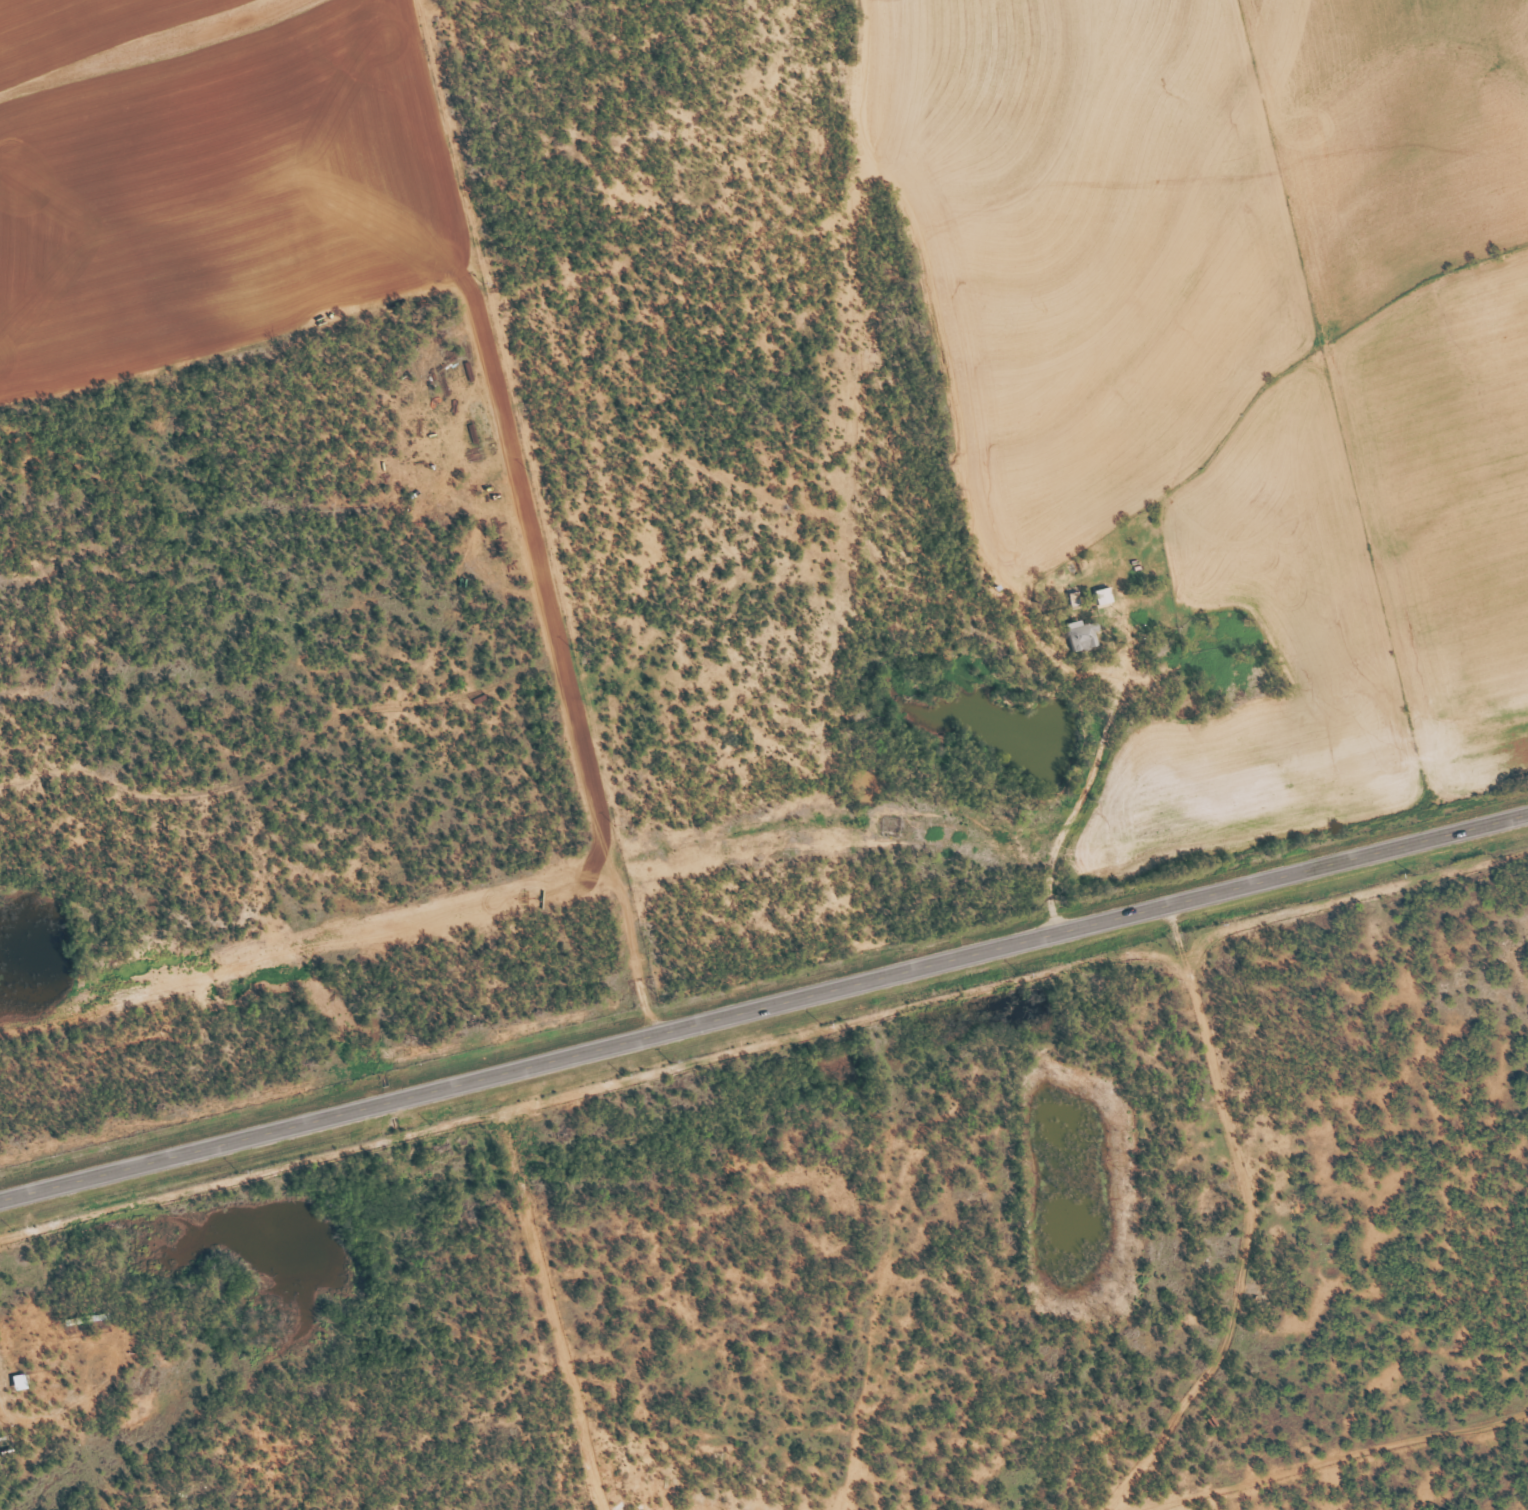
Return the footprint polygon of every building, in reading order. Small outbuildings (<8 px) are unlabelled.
[(1099,607),(1114,603),(1111,590),(1096,594),(1099,607)] [(1096,632),(1100,631),(1098,622),(1083,625),(1082,621),(1068,624),(1074,652),(1099,647),(1096,632)]
